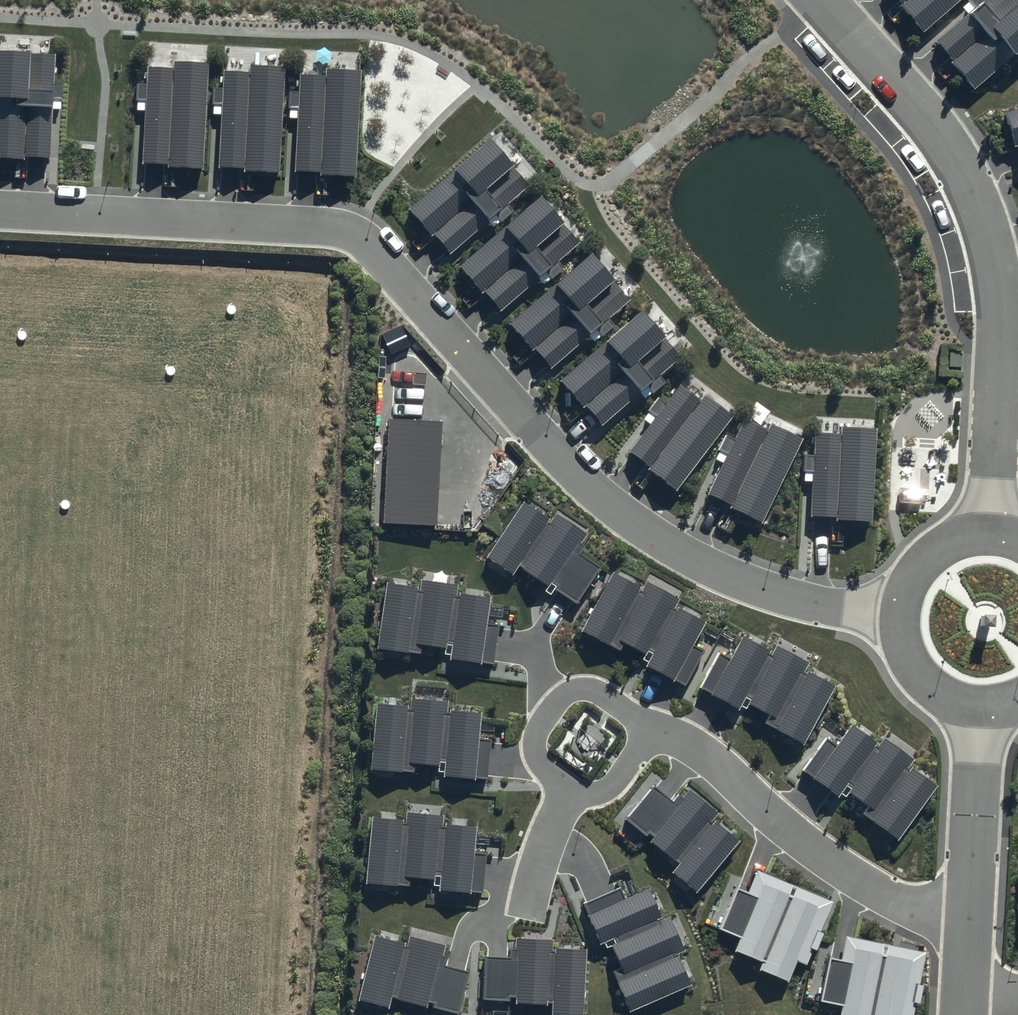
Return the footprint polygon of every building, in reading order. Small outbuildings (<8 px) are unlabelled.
[(926,22),(951,0),(906,0),(926,22)] [(937,41),(975,82),(1004,56),(1012,64),(1017,58),(1017,0),(983,0),(937,41)] [(0,55),(0,157),(50,160),(56,58),(0,55)] [(250,73),(227,72),(223,164),(246,165),(246,159),(281,160),(285,69),(250,68),(250,73)] [(326,76),(303,75),(299,167),(321,168),(322,161),(357,163),(360,72),(326,70),(326,76)] [(175,77),(152,76),(148,168),(171,169),(171,162),(206,164),(210,73),(175,71),(175,77)] [(1003,112),(1017,158),(1017,107),(1003,112)] [(525,189),(485,143),(408,210),(448,256),(525,189)] [(578,246),(538,200),(460,267),(500,313),(578,246)] [(628,303),(587,257),(510,324),(550,370),(628,303)] [(678,360),(638,314),(560,381),(600,427),(678,360)] [(700,401),(682,387),(625,459),(643,473),(647,468),(674,490),(731,418),(703,397),(700,401)] [(766,431),(746,421),(703,502),(723,512),(726,507),(757,523),(799,442),(769,426),(766,431)] [(838,433),(816,432),(812,524),(834,525),(835,519),(869,520),(873,429),(839,428),(838,433)] [(522,503),(486,557),(511,573),(517,565),(575,603),(600,565),(576,549),(587,532),(553,511),(547,520),(522,503)] [(636,659),(674,679),(705,620),(673,604),(678,595),(645,577),(640,587),(611,571),(581,629),(610,644),(614,636),(641,650),(636,659)] [(446,657),(489,663),(498,597),(463,593),(464,582),(427,577),(425,587),(393,583),(384,647),(417,651),(418,642),(448,646),(446,657)] [(765,722),(803,742),(834,683),(802,667),(807,658),(774,640),(769,649),(740,634),(710,692),(739,707),(743,699),(770,712),(765,722)] [(433,774),(476,778),(482,712),(447,708),(448,698),(411,694),(410,705),(377,702),(370,766),(403,769),(404,760),(434,763),(433,774)] [(861,811),(895,836),(935,783),(906,762),(912,754),(882,731),(876,740),(849,720),(811,773),(838,792),(843,785),(867,802),(861,811)] [(696,888),(739,834),(714,815),(719,808),(687,782),(673,800),(652,782),(625,816),(678,859),(671,868),(696,888)] [(428,887),(471,890),(475,823),(440,821),(441,811),(403,809),(402,819),(369,817),(366,882),(399,884),(399,875),(429,876),(428,887)] [(803,962),(828,898),(753,869),(744,892),(733,887),(716,930),(736,938),(732,950),(761,961),(758,968),(785,979),(793,958),(803,962)] [(613,969),(630,1008),(691,981),(676,949),(686,945),(671,911),(661,915),(648,885),(588,911),(602,941),(610,937),(622,965),(613,969)] [(405,940),(374,932),(357,998),(388,1006),(391,995),(457,1012),(468,970),(441,963),(447,942),(407,931),(405,940)] [(581,1012),(585,944),(553,942),(553,934),(512,931),(511,954),(484,952),(481,995),(550,999),(549,1011),(581,1012)] [(927,951),(848,934),(843,958),(831,955),(822,1001),(843,1005),(840,1014),(913,1014),(927,951)]
